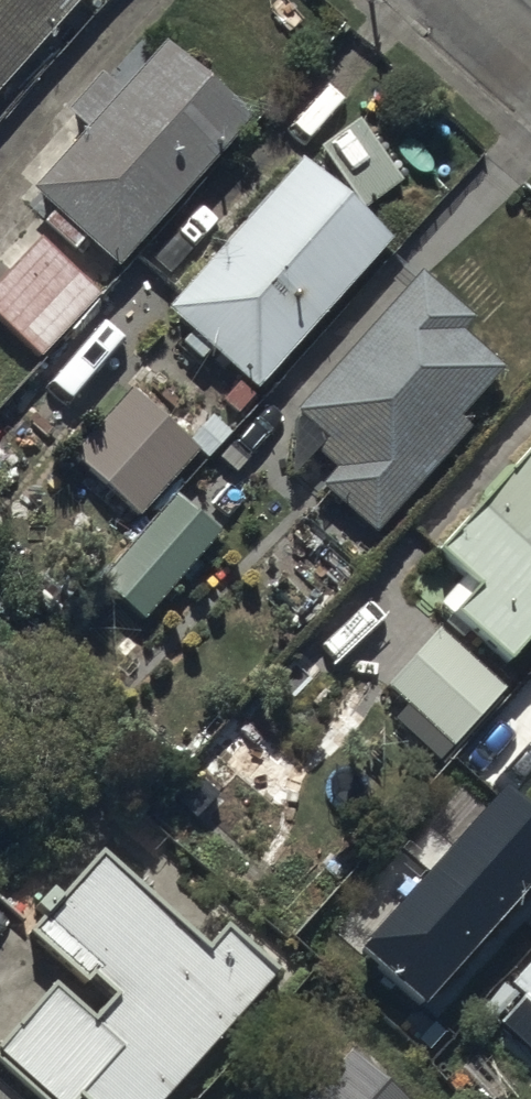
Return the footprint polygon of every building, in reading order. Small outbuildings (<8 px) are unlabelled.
[(91,0),(0,0),(0,98),(91,0)] [(83,147),(29,208),(50,227),(40,237),(71,265),(80,255),(115,286),(245,139),(236,131),(242,125),(211,97),(208,101),(159,58),(116,105),(99,89),(63,129),(83,147)] [(365,125),(322,153),(363,217),(406,189),(365,125)] [(391,253),(303,171),(169,322),(259,402),(391,253)] [(35,254),(0,294),(0,338),(39,372),(96,308),(35,254)] [(423,285),(297,425),(324,451),(317,459),(339,479),(323,496),(373,542),(469,440),(458,431),(505,381),(463,341),(474,329),(423,285)] [(196,459),(127,401),(68,470),(137,528),(196,459)] [(441,567),(466,590),(441,620),(512,681),(530,660),(530,464),(441,567)] [(214,545),(173,508),(97,596),(140,632),(163,605),(176,615),(200,584),(189,575),(214,545)] [(438,639),(385,694),(451,756),(503,700),(438,639)] [(361,950),(423,1004),(530,880),(530,820),(499,792),(361,950)] [(280,984),(228,941),(209,962),(106,867),(35,951),(91,999),(97,993),(119,1012),(100,1034),(56,997),(2,1060),(48,1098),(182,1098),(280,984)] [(507,986),(521,999),(514,1008),(498,993),(472,1021),(530,1075),(530,960),(507,986)] [(343,1066),(316,1098),(384,1098),(343,1066)]
